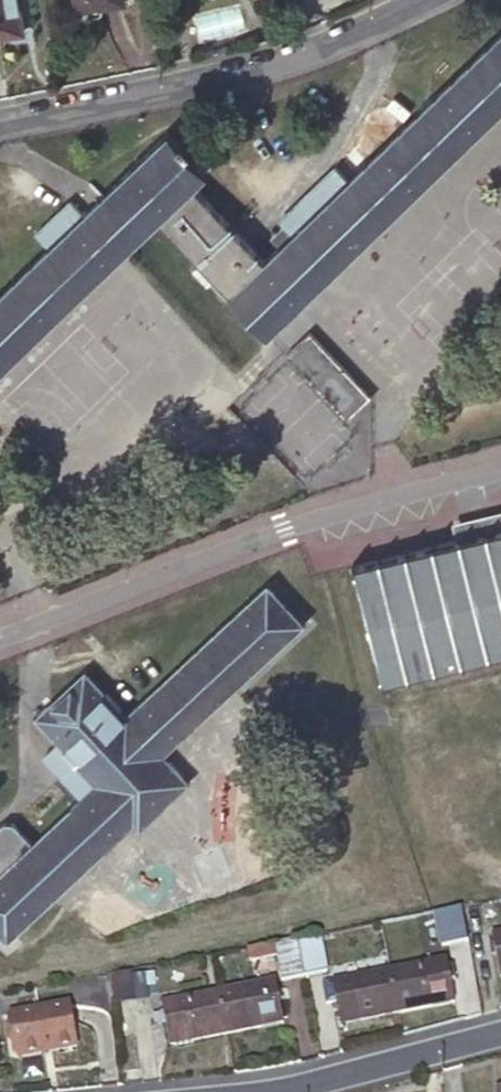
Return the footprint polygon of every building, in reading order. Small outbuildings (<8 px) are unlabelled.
[(24,28),(20,0),(0,0),(0,32),(24,28)] [(161,214),(271,329),(500,109),(500,33),(351,175),(338,161),(282,214),(297,228),(267,256),(195,180),(209,168),(188,145),(193,142),(184,133),(180,137),(172,128),(106,190),(94,176),(38,230),(51,243),(0,292),(0,367),(161,214)] [(307,331),(284,355),(345,419),(370,395),(307,331)] [(462,535),(500,525),(500,508),(458,520),(462,535)] [(385,677),(500,646),(500,525),(462,535),(354,565),(385,677)] [(8,941),(135,822),(140,829),(191,782),(166,754),(308,622),(269,580),(127,712),(86,667),(36,714),(60,740),(46,754),(84,795),(0,874),(0,932),(8,941)] [(441,913),(447,944),(465,941),(458,910),(441,913)] [(299,934),(307,973),(331,968),(324,930),(299,934)] [(279,938),(286,976),(307,973),(299,934),(279,938)] [(400,1010),(457,999),(450,957),(392,967),(400,1010)] [(342,1021),(400,1010),(392,967),(335,978),(338,998),(342,1021)] [(114,978),(119,1004),(148,998),(143,972),(114,978)] [(335,978),(325,980),(328,1000),(338,998),(335,978)] [(230,1033),(288,1023),(280,979),(222,990),(230,1033)] [(172,1043),(230,1033),(222,990),(165,1000),(172,1043)] [(74,998),(16,1009),(23,1050),(66,1042),(66,1045),(82,1042),(74,998)] [(23,1050),(24,1053),(66,1045),(66,1042),(23,1050)]
